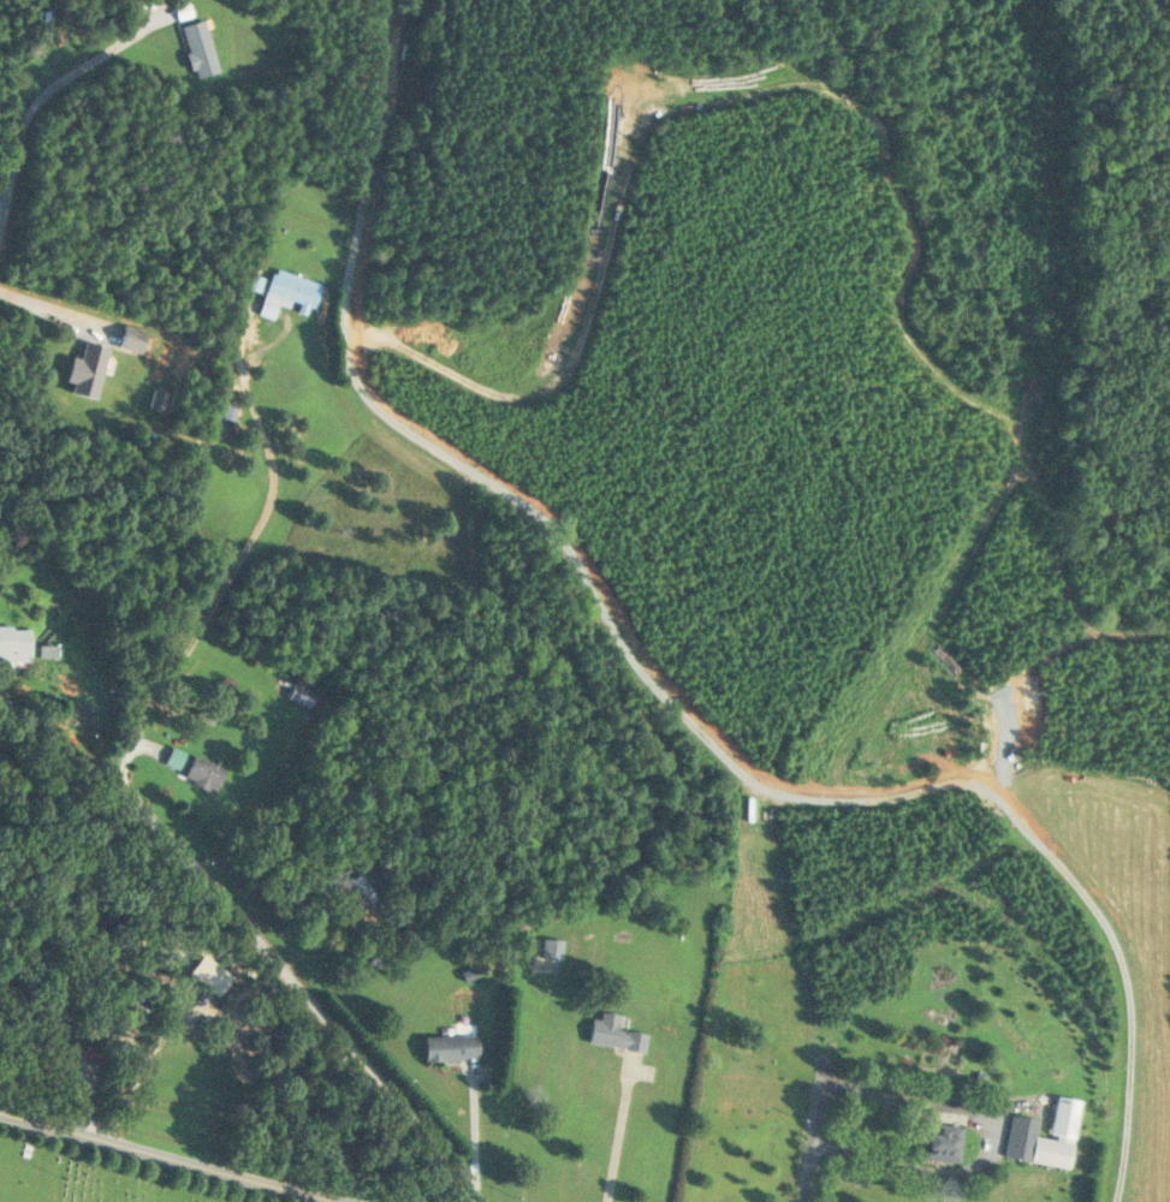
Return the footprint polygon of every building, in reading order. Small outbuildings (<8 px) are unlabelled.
[(180,27),(193,78),(218,72),(204,20),(180,27)] [(258,314),(273,318),(279,300),(313,310),(321,284),(272,268),(258,314)] [(118,347),(140,353),(146,331),(125,325),(118,347)] [(0,627),(0,652),(29,652),(29,627),(0,627)] [(287,698),(311,707),(320,683),(296,674),(287,698)] [(214,791),(225,769),(193,754),(183,776),(214,791)] [(375,905),(382,896),(355,874),(348,882),(375,905)] [(562,957),(562,939),(542,939),(542,957),(562,957)] [(644,1050),(646,1032),(625,1029),(627,1014),(595,1010),(590,1042),(644,1050)] [(478,1058),(478,1035),(423,1035),(423,1058),(478,1058)] [(101,1066),(110,1051),(87,1038),(79,1053),(101,1066)] [(1003,1157),(1067,1168),(1079,1099),(1055,1095),(1048,1138),(1035,1135),(1038,1118),(1011,1114),(1003,1157)] [(959,1162),(962,1124),(921,1122),(918,1160),(959,1162)]
